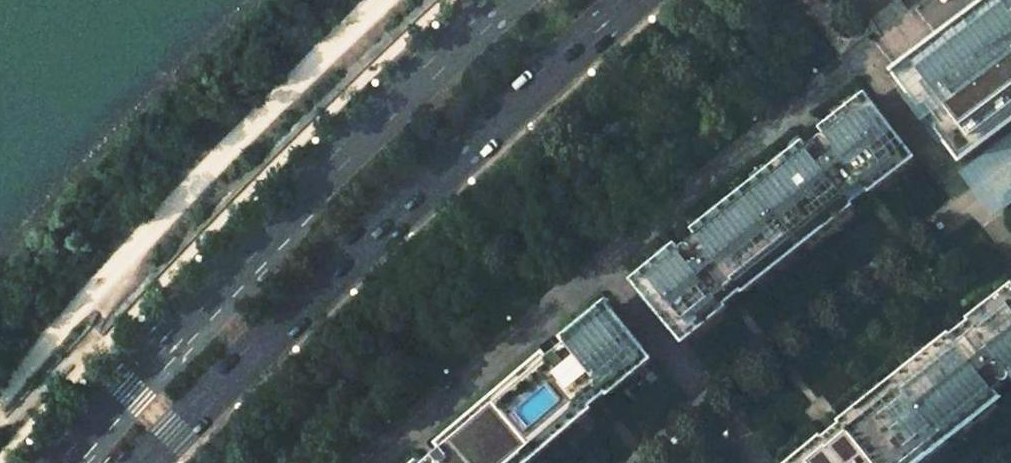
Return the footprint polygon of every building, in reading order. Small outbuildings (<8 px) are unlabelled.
[(984,30),(1010,10),(1010,0),(996,0),(974,17),(984,30)] [(907,88),(962,161),(1010,125),(1010,10),(944,60),(952,71),(938,82),(925,92),(917,81),(907,88)] [(898,76),(907,88),(917,81),(925,91),(937,83),(938,82),(939,81),(952,71),(944,60),(984,30),(974,17),(921,58),(898,76)] [(662,264),(639,283),(686,341),(709,322),(702,313),(722,298),(723,300),(733,292),(740,286),(746,293),(757,283),(750,275),(770,259),(777,268),(824,230),(817,221),(835,207),(842,215),(855,205),(850,199),(859,192),(868,185),(866,183),(885,168),(892,177),(917,157),(872,98),(846,117),(851,124),(832,139),(827,133),(808,147),(796,157),(800,163),(782,177),(777,171),(730,209),(735,215),(717,229),(712,223),(698,235),(681,249),(686,255),(667,270),(662,264)] [(961,173),(994,217),(1010,205),(1010,135),(961,173)] [(990,302),(997,311),(977,326),(975,324),(967,330),(955,339),(951,333),(939,342),(946,351),(926,366),(920,358),(872,395),(879,404),(859,419),(852,411),(840,420),(846,427),(827,442),(828,444),(809,459),(802,451),(787,462),(897,462),(914,449),(918,454),(966,416),(961,410),(981,395),(985,400),(994,393),(997,391),(1010,379),(1010,286),(990,302)] [(560,428),(557,425),(576,408),(579,412),(586,406),(589,404),(590,403),(585,398),(594,390),(603,383),(608,388),(611,385),(637,363),(642,367),(653,358),(612,307),(609,309),(572,339),(569,342),(573,346),(568,351),(563,355),(559,350),(547,360),(497,403),(447,444),(445,446),(436,454),(440,459),(436,462),(519,462),(560,428)]
